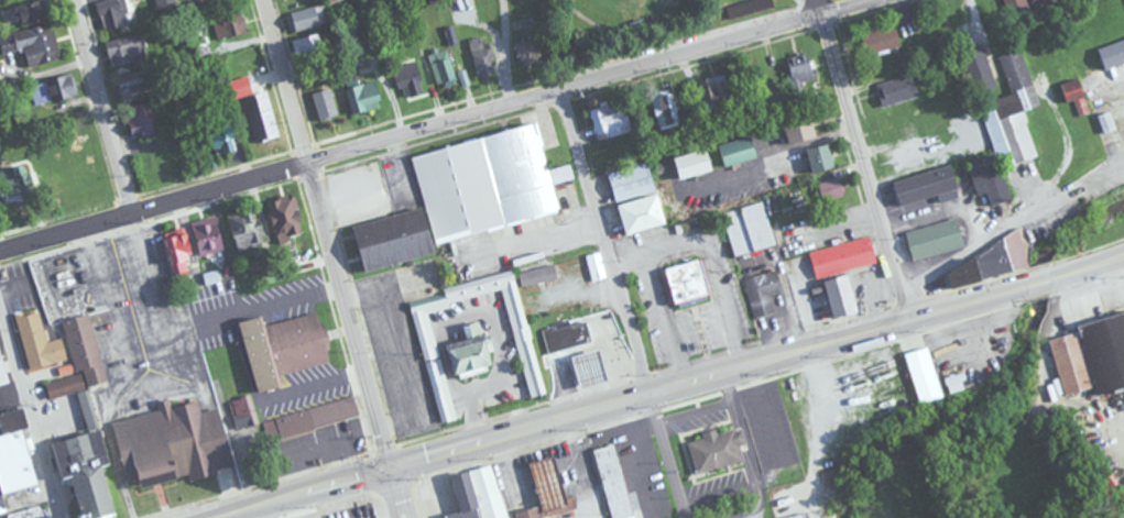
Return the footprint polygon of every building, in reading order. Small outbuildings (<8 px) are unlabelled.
[(9,30),(52,18),(47,0),(41,0),(3,10),(9,30)] [(143,20),(136,0),(106,0),(94,4),(104,33),(143,20)] [(176,0),(156,0),(159,10),(177,5),(176,0)] [(1051,0),(1005,0),(1011,19),(1052,5),(1051,0)] [(328,21),(321,3),(288,15),(295,33),(328,21)] [(213,16),(218,41),(248,34),(242,10),(213,16)] [(899,48),(894,24),(861,31),(866,55),(899,48)] [(23,50),(26,67),(60,60),(54,25),(0,35),(0,38),(3,54),(23,50)] [(104,44),(112,68),(148,56),(139,32),(104,44)] [(322,52),(320,35),(294,37),(296,54),(322,52)] [(471,40),(477,78),(497,75),(490,36),(471,40)] [(514,42),(516,64),(542,61),(539,39),(514,42)] [(1104,69),(1123,63),(1123,40),(1097,48),(1104,69)] [(997,88),(984,47),(962,55),(975,95),(997,88)] [(1037,157),(1024,110),(1039,106),(1023,49),(1001,55),(1012,95),(981,103),(999,167),(1037,157)] [(439,86),(456,82),(449,50),(432,53),(439,86)] [(400,99),(422,93),(412,56),(390,62),(400,99)] [(795,91),(819,79),(808,56),(783,68),(795,91)] [(77,95),(72,75),(30,85),(35,105),(77,95)] [(352,113),(380,106),(372,75),(344,82),(352,113)] [(252,94),(247,76),(230,81),(235,99),(252,94)] [(723,76),(700,79),(704,103),(727,99),(723,76)] [(879,87),(884,107),(916,97),(911,77),(879,87)] [(322,123),(342,118),(331,81),(312,87),(322,123)] [(1081,100),(1080,81),(1061,82),(1062,101),(1081,100)] [(672,91),(648,98),(657,132),(681,125),(672,91)] [(1094,107),(1104,143),(1118,140),(1120,146),(1123,145),(1123,99),(1094,107)] [(632,132),(623,101),(590,110),(599,141),(632,132)] [(272,113),(260,114),(259,103),(241,106),(245,141),(275,137),(272,113)] [(813,139),(811,119),(781,122),(784,142),(813,139)] [(434,243),(563,211),(562,209),(581,204),(576,184),(566,187),(568,197),(558,199),(555,184),(574,180),(570,164),(549,170),(538,123),(412,154),(434,243)] [(236,149),(228,124),(204,132),(212,157),(236,149)] [(748,137),(717,146),(723,167),(754,158),(748,137)] [(832,168),(825,144),(804,149),(810,173),(832,168)] [(711,171),(705,150),(672,159),(678,180),(711,171)] [(32,197),(24,165),(0,171),(0,197),(2,204),(32,197)] [(899,207),(956,189),(949,166),(892,183),(899,207)] [(646,193),(639,167),(608,175),(615,202),(646,193)] [(1007,200),(1002,170),(973,175),(977,197),(986,195),(987,203),(1007,200)] [(822,202),(844,197),(840,179),(818,184),(822,202)] [(300,233),(293,196),(269,200),(276,237),(300,233)] [(624,235),(661,225),(653,196),(616,207),(624,235)] [(734,257),(774,248),(765,203),(724,212),(734,257)] [(227,216),(236,251),(263,244),(254,209),(227,216)] [(430,255),(420,209),(350,224),(360,270),(430,255)] [(964,246),(955,218),(905,233),(913,261),(964,246)] [(189,230),(199,258),(223,250),(214,222),(189,230)] [(163,237),(172,276),(192,271),(183,232),(163,237)] [(815,278),(876,264),(870,238),(809,252),(815,278)] [(947,290),(1030,266),(1022,239),(939,263),(947,290)] [(586,255),(592,281),(608,277),(602,252),(586,255)] [(661,268),(670,305),(709,295),(699,257),(661,268)] [(523,288),(557,279),(553,265),(519,273),(523,288)] [(775,315),(771,296),(781,294),(777,272),(745,278),(754,319),(775,315)] [(822,282),(832,318),(855,312),(846,276),(822,282)] [(529,398),(544,394),(519,289),(504,293),(529,398)] [(435,345),(427,311),(460,303),(458,292),(415,302),(425,347),(435,345)] [(29,370),(68,361),(63,338),(47,342),(40,310),(16,315),(29,370)] [(329,363),(318,313),(263,325),(262,317),(237,322),(253,393),(280,388),(277,374),(329,363)] [(44,382),(48,399),(77,392),(87,433),(49,442),(67,517),(105,517),(110,517),(99,467),(108,465),(89,386),(106,382),(90,314),(62,320),(75,375),(44,382)] [(592,342),(586,319),(543,329),(548,353),(592,342)] [(1064,397),(1092,390),(1078,332),(1050,339),(1064,397)] [(904,354),(919,404),(944,397),(929,347),(904,354)] [(599,350),(569,357),(578,389),(607,382),(599,350)] [(950,395),(969,387),(963,371),(944,378),(950,395)] [(452,419),(447,376),(438,377),(443,420),(452,419)] [(113,421),(126,490),(234,470),(231,454),(263,448),(253,396),(226,401),(230,419),(222,420),(220,409),(200,412),(198,401),(163,408),(163,412),(113,421)] [(266,440),(359,419),(354,399),(262,420),(266,440)] [(26,428),(26,423),(23,408),(20,408),(0,413),(0,517),(50,517),(26,428)] [(746,445),(741,426),(687,439),(695,474),(743,462),(740,447),(746,445)] [(617,444),(594,449),(610,517),(634,517),(617,444)] [(496,464),(465,471),(474,509),(444,516),(445,517),(509,517),(496,464)]
